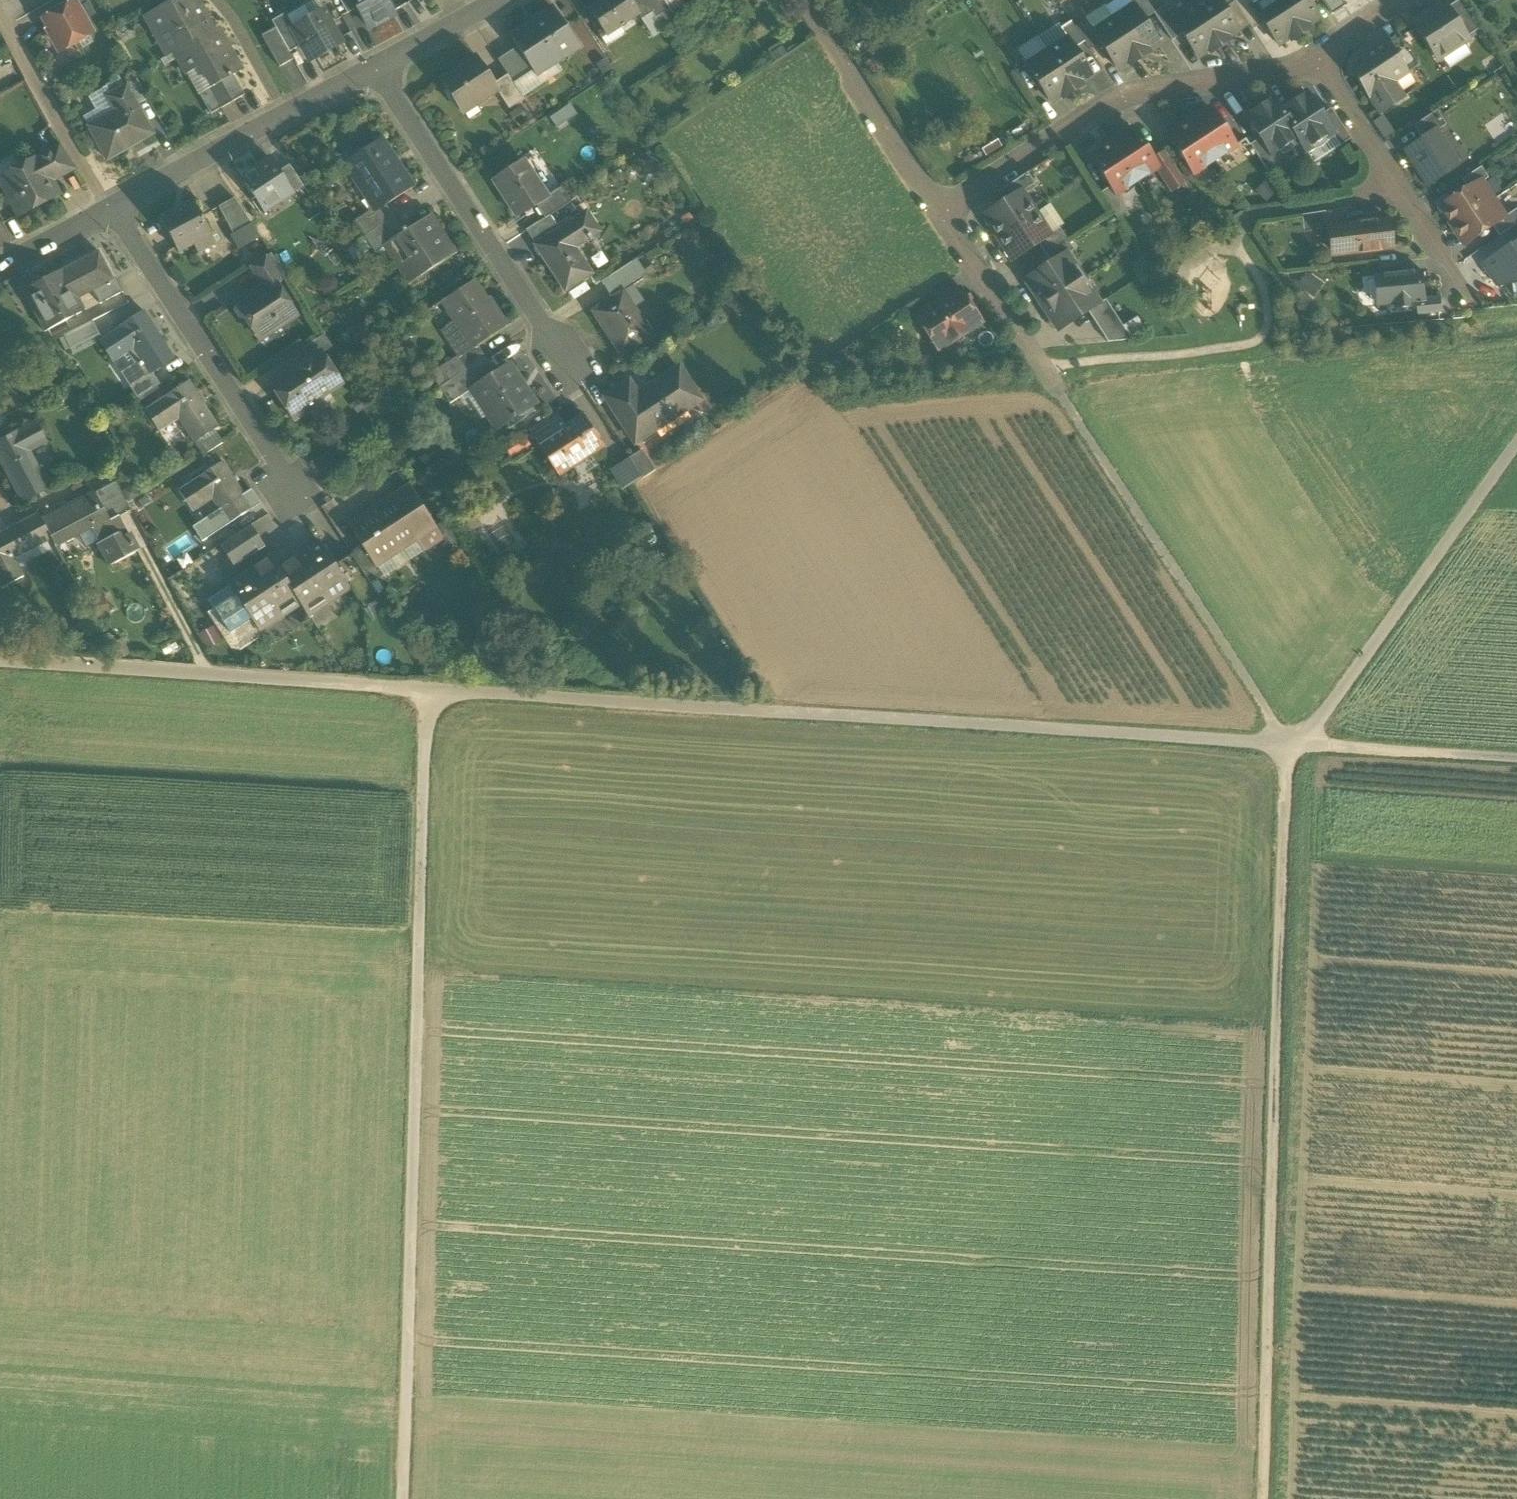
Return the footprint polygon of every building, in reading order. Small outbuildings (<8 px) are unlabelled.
[(176,53),(214,31),(197,0),(186,0),(176,6),(173,2),(146,17),(159,39),(166,35),(176,53)] [(347,13),(358,8),(354,0),(340,0),(347,13)] [(369,28),(394,15),(386,0),(354,0),(358,8),(369,28)] [(606,36),(607,35),(604,30),(616,22),(619,27),(638,15),(639,14),(630,0),(601,0),(602,1),(589,9),(589,8),(588,8),(606,36)] [(652,13),(644,0),(630,0),(639,14),(638,15),(642,20),(652,13)] [(652,13),(656,18),(669,9),(663,0),(644,0),(652,13)] [(1172,41),(1183,34),(1173,19),(1174,19),(1166,5),(1154,12),(1146,0),(1130,0),(1133,5),(1134,5),(1144,20),(1154,13),(1172,41)] [(1194,6),(1220,46),(1225,43),(1224,41),(1239,31),(1224,8),(1219,0),(1203,0),(1194,6)] [(1235,1),(1234,0),(1219,0),(1224,8),(1235,1)] [(1235,1),(1250,24),(1253,29),(1264,22),(1254,7),(1255,6),(1251,0),(1234,0),(1235,1)] [(1301,34),(1278,0),(1265,0),(1255,6),(1254,7),(1264,22),(1279,45),(1294,35),(1296,38),(1301,34)] [(1301,34),(1306,31),(1304,29),(1319,19),(1310,4),(1307,0),(1278,0),(1301,34)] [(1332,14),(1346,6),(1342,0),(1323,0),(1332,14)] [(1466,38),(1478,29),(1459,0),(1447,8),(1466,38)] [(1224,8),(1239,31),(1250,24),(1235,1),(1224,8)] [(56,42),(61,51),(93,33),(75,2),(44,19),(49,30),(47,31),(54,43),(56,42)] [(1413,22),(1437,60),(1467,40),(1466,38),(1447,8),(1443,3),(1413,22)] [(1133,5),(1113,18),(1140,59),(1145,55),(1143,53),(1159,43),(1144,20),(1134,5),(1133,5)] [(324,11),(311,18),(304,6),(303,6),(286,16),(293,28),(292,29),(302,45),(310,60),(328,50),(341,43),(324,11)] [(1215,50),(1220,46),(1194,6),(1174,19),(1173,19),(1183,34),(1198,57),(1213,47),(1215,50)] [(518,47),(533,71),(553,58),(555,62),(579,46),(556,11),(530,27),(528,25),(511,36),(518,47)] [(276,28),(289,52),(302,45),(292,29),(293,28),(286,16),(285,13),(272,21),(276,28)] [(1135,62),(1140,59),(1113,18),(1093,31),(1118,69),(1133,59),(1135,62)] [(1085,20),(1075,26),(1085,42),(1090,50),(1100,43),(1085,20)] [(1074,49),(1085,42),(1075,26),(1071,21),(1061,28),(1067,38),(1074,49)] [(604,30),(607,35),(619,27),(616,22),(604,30)] [(1038,37),(1047,51),(1067,38),(1061,28),(1058,24),(1038,37)] [(293,59),(289,52),(276,28),(262,36),(279,67),(293,59)] [(218,29),(214,31),(176,53),(188,74),(206,63),(218,84),(220,83),(221,82),(231,77),(233,75),(241,71),(218,29)] [(1016,49),(1026,64),(1047,51),(1038,37),(1037,36),(1016,49)] [(1388,45),(1407,73),(1418,66),(1400,37),(1388,45)] [(1067,38),(1047,51),(1073,92),(1078,89),(1076,86),(1092,76),(1074,49),(1067,38)] [(1359,81),(1380,113),(1404,97),(1394,82),(1407,73),(1388,45),(1385,40),(1365,53),(1359,81)] [(498,59),(514,84),(534,71),(533,71),(518,47),(498,59)] [(1068,95),(1073,92),(1047,51),(1026,64),(1051,103),(1066,93),(1068,95)] [(441,79),(463,113),(498,90),(491,78),(476,56),(441,79)] [(533,71),(534,71),(536,75),(555,62),(553,58),(533,71)] [(498,90),(508,104),(521,95),(504,70),(491,78),(498,90)] [(231,77),(221,82),(232,102),(244,95),(233,75),(231,77)] [(127,85),(138,105),(148,99),(137,79),(127,85)] [(222,108),(232,102),(221,82),(220,83),(218,84),(211,88),(222,108)] [(88,126),(107,161),(154,134),(138,105),(127,85),(107,96),(114,110),(88,126)] [(210,114),(222,108),(211,88),(210,88),(199,94),(210,114)] [(1273,98),(1268,101),(1294,141),(1298,139),(1305,151),(1332,134),(1333,133),(1321,115),(1306,93),(1281,110),(1273,98)] [(1273,155),(1294,141),(1268,101),(1246,116),(1260,138),(1272,156),(1273,155)] [(1210,108),(1189,121),(1215,161),(1236,147),(1226,131),(1227,130),(1222,122),(1220,123),(1210,108)] [(1332,134),(1340,146),(1351,139),(1331,109),(1321,115),(1333,133),(1332,134)] [(1414,126),(1422,139),(1436,130),(1437,131),(1446,125),(1437,111),(1414,126)] [(1194,174),(1215,161),(1189,121),(1168,135),(1179,150),(1177,151),(1182,160),(1184,159),(1194,174)] [(1132,128),(1112,142),(1137,181),(1157,168),(1158,168),(1153,160),(1148,152),(1150,151),(1144,143),(1142,144),(1132,128)] [(1410,158),(1416,167),(1447,147),(1437,131),(1436,130),(1422,139),(1408,148),(1413,155),(1410,158)] [(380,206),(381,208),(385,205),(413,187),(381,138),(344,163),(356,181),(361,178),(380,206)] [(1250,145),(1270,175),(1281,167),(1273,155),(1272,156),(1260,138),(1250,145)] [(1116,195),(1137,181),(1112,142),(1091,155),(1101,171),(1099,172),(1105,180),(1106,179),(1111,186),(1116,195)] [(42,162),(52,180),(74,168),(60,147),(39,158),(42,162)] [(1448,148),(1447,147),(1416,167),(1428,185),(1455,168),(1446,155),(1448,148)] [(1405,150),(1410,158),(1413,155),(1408,148),(1405,150)] [(1157,168),(1171,191),(1184,183),(1164,152),(1153,160),(1158,168),(1157,168)] [(13,206),(18,216),(59,195),(52,180),(42,162),(39,158),(23,166),(25,171),(7,180),(4,189),(7,195),(5,202),(6,204),(13,206)] [(255,197),(264,211),(282,199),(280,196),(290,190),(278,171),(272,161),(257,171),(256,169),(242,178),(255,197)] [(494,181),(517,217),(536,205),(548,197),(547,196),(524,161),(494,181)] [(290,190),(292,193),(303,186),(289,164),(278,171),(290,190)] [(1462,180),(1469,190),(1482,181),(1483,182),(1490,178),(1482,167),(1462,180)] [(997,192),(1004,202),(1021,191),(1021,193),(1035,184),(1027,173),(997,192)] [(1442,207),(1454,226),(1494,200),(1483,182),(1482,181),(1469,190),(1442,207)] [(536,205),(544,218),(549,215),(571,201),(562,186),(547,196),(548,197),(536,205)] [(1127,211),(1116,195),(1111,186),(1100,193),(1116,218),(1127,211)] [(997,236),(998,238),(1035,214),(1021,193),(1021,191),(1004,202),(984,216),(994,231),(997,229),(1001,234),(997,236)] [(218,207),(233,234),(251,224),(234,198),(218,207)] [(1505,217),(1494,200),(1454,226),(1466,244),(1494,226),(1506,218),(1505,217)] [(160,219),(178,252),(193,244),(211,234),(193,202),(160,219)] [(354,220),(364,235),(393,217),(385,205),(381,208),(380,206),(376,209),(375,207),(354,220)] [(1516,226),(1516,225),(1516,210),(1505,217),(1506,218),(1494,226),(1500,236),(1516,226)] [(1302,215),(1304,232),(1328,229),(1327,227),(1326,211),(1302,215)] [(536,245),(565,291),(591,274),(573,246),(598,230),(586,212),(559,230),(536,245)] [(407,283),(408,285),(456,253),(456,252),(452,254),(438,234),(442,232),(432,217),(433,216),(431,214),(403,233),(387,243),(388,245),(411,281),(407,283)] [(1049,235),(1035,214),(998,238),(999,239),(1002,237),(1006,242),(1002,244),(1013,260),(1038,243),(1049,236),(1049,235)] [(559,230),(549,215),(544,218),(526,230),(536,245),(559,230)] [(403,233),(393,217),(364,235),(375,253),(383,247),(388,245),(387,243),(403,233)] [(1333,226),(1337,256),(1392,249),(1389,219),(1333,226)] [(251,224),(233,234),(230,235),(238,249),(259,238),(251,224)] [(1333,226),(1327,227),(1328,229),(1331,257),(1337,256),(1333,226)] [(1038,243),(1044,253),(1066,239),(1059,228),(1049,235),(1049,236),(1038,243)] [(443,231),(442,232),(438,234),(452,254),(456,252),(443,231)] [(193,244),(198,253),(216,244),(211,234),(193,244)] [(1073,250),(1066,239),(1044,253),(1051,263),(1066,254),(1067,255),(1073,250)] [(1499,285),(1516,282),(1516,244),(1486,264),(1499,285)] [(388,245),(383,247),(407,283),(411,281),(388,245)] [(43,331),(44,332),(82,313),(71,294),(89,286),(92,292),(113,280),(113,279),(98,252),(23,292),(24,293),(27,291),(47,329),(43,331)] [(251,267),(263,287),(273,281),(274,282),(285,275),(271,254),(251,267)] [(1045,310),(1058,330),(1086,312),(1099,304),(1090,291),(1088,293),(1072,268),(1074,267),(1067,255),(1066,254),(1051,263),(1026,280),(1039,300),(1042,298),(1049,308),(1045,310)] [(1378,264),(1379,276),(1403,273),(1402,261),(1378,264)] [(601,281),(613,299),(623,292),(643,279),(631,262),(601,281)] [(1090,291),(1074,267),(1072,268),(1088,293),(1090,291)] [(1395,304),(1395,308),(1409,306),(1409,303),(1418,302),(1425,301),(1425,300),(1423,272),(1403,273),(1379,276),(1375,276),(1378,306),(1395,304)] [(92,292),(100,306),(122,293),(115,279),(113,279),(113,280),(92,292)] [(929,293),(938,306),(959,292),(950,279),(929,293)] [(245,319),(255,333),(273,321),(274,323),(276,321),(279,326),(295,315),(274,282),(273,281),(263,287),(235,305),(233,311),(238,319),(244,320),(245,319)] [(475,347),(477,346),(507,326),(495,308),(492,309),(474,281),(446,298),(442,301),(443,303),(447,300),(459,318),(457,319),(454,321),(455,322),(458,320),(475,347)] [(593,311),(621,354),(650,335),(623,292),(613,299),(593,311)] [(927,325),(941,346),(978,322),(959,292),(938,306),(930,311),(927,307),(915,315),(923,327),(927,325)] [(1039,300),(1045,310),(1049,308),(1042,298),(1039,300)] [(1418,302),(1419,314),(1443,312),(1441,298),(1425,300),(1425,301),(1418,302)] [(1086,312),(1107,342),(1131,340),(1105,299),(1099,304),(1086,312)] [(134,349),(149,374),(152,372),(174,358),(144,312),(120,328),(120,329),(100,341),(114,362),(127,353),(134,349)] [(273,321),(255,333),(259,339),(279,326),(276,321),(274,323),(273,321)] [(63,336),(70,349),(99,334),(92,322),(63,336)] [(302,349),(309,360),(320,352),(320,354),(331,347),(324,335),(302,349)] [(458,358),(466,370),(485,357),(477,346),(475,347),(458,358)] [(160,384),(152,372),(149,374),(134,349),(127,353),(135,364),(121,373),(137,398),(160,384)] [(314,409),(311,404),(341,384),(320,354),(320,352),(309,360),(271,384),(288,411),(295,422),(314,409)] [(495,372),(485,357),(466,370),(449,381),(460,397),(466,393),(478,385),(477,384),(495,372)] [(488,414),(498,430),(536,405),(508,364),(495,372),(477,384),(478,385),(494,410),(488,414)] [(605,397),(635,443),(689,409),(680,396),(692,388),(679,367),(637,394),(628,381),(605,397)] [(178,419),(194,443),(214,430),(218,427),(188,381),(164,397),(165,398),(145,411),(159,431),(178,419)] [(460,397),(449,381),(439,387),(450,404),(460,397)] [(494,410),(478,385),(466,393),(482,418),(488,414),(494,410)] [(700,401),(692,388),(680,396),(689,409),(700,401)] [(529,431),(538,444),(565,427),(565,426),(556,413),(529,431)] [(538,444),(558,476),(603,447),(582,415),(565,426),(565,427),(538,444)] [(13,483),(37,470),(28,452),(46,443),(35,423),(10,436),(6,438),(7,440),(0,444),(0,459),(13,483)] [(194,443),(202,456),(223,443),(214,430),(194,443)] [(641,449),(629,457),(643,478),(655,470),(641,449)] [(630,486),(643,478),(629,457),(608,471),(622,492),(630,486)] [(199,478),(179,491),(192,512),(212,499),(219,510),(193,527),(202,542),(261,504),(252,489),(244,494),(223,462),(198,477),(199,478)] [(13,483),(20,497),(45,484),(37,470),(13,483)] [(95,493),(110,522),(131,511),(115,482),(95,493)] [(363,547),(372,561),(373,560),(414,534),(419,541),(424,549),(441,537),(408,487),(391,499),(392,501),(367,517),(366,515),(349,526),(363,547)] [(98,542),(100,545),(117,536),(110,522),(95,493),(42,521),(51,539),(53,543),(77,530),(89,524),(98,542)] [(391,499),(366,515),(367,517),(392,501),(391,499)] [(51,539),(42,521),(38,514),(0,535),(0,580),(4,587),(23,577),(14,559),(51,539)] [(86,548),(98,542),(89,524),(77,530),(86,548)] [(219,546),(234,568),(264,547),(250,525),(219,546)] [(373,560),(378,568),(419,541),(414,534),(373,560)] [(119,540),(117,536),(100,545),(110,566),(137,552),(128,535),(119,540)] [(319,544),(279,570),(278,570),(295,596),(299,603),(302,607),(321,595),(326,602),(349,587),(335,565),(319,541),(318,542),(319,544)] [(425,551),(424,549),(419,541),(378,568),(383,575),(384,578),(425,551)] [(363,547),(351,554),(370,584),(383,575),(378,568),(373,560),(372,561),(363,547)] [(354,594),(370,584),(351,554),(335,565),(349,587),(354,594)] [(227,584),(228,586),(235,596),(250,619),(258,631),(259,632),(260,632),(258,629),(280,615),(276,608),(295,596),(278,570),(279,570),(271,557),(270,556),(269,557),(270,559),(230,586),(228,583),(227,584)] [(206,600),(213,610),(235,596),(228,586),(206,600)] [(321,595),(302,607),(307,615),(326,602),(321,595)] [(214,612),(228,634),(250,619),(235,596),(213,610),(214,612)] [(276,608),(280,615),(299,603),(295,596),(276,608)] [(228,634),(214,612),(209,615),(230,649),(239,651),(256,640),(258,631),(236,645),(228,634)] [(258,631),(250,619),(228,634),(236,645),(258,631)] [(204,647),(219,642),(215,627),(200,631),(204,647)]
